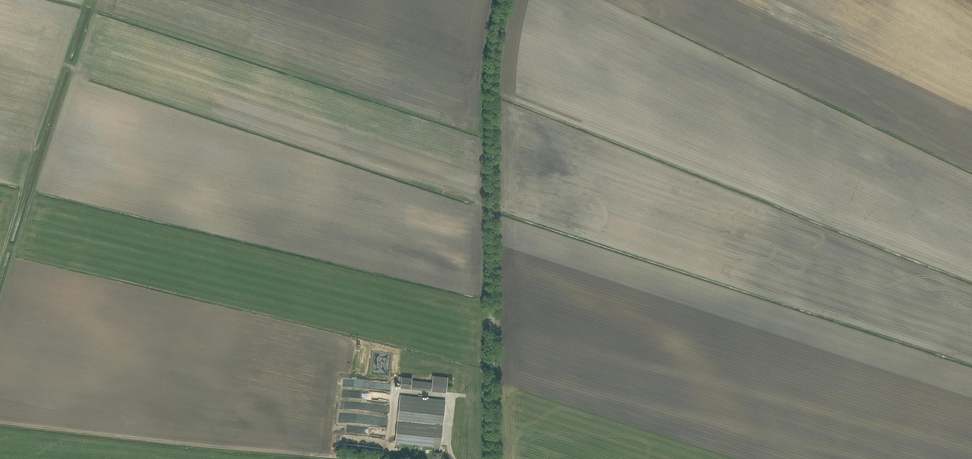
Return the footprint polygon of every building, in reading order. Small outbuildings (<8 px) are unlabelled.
[(414,376),(403,375),(402,387),(448,391),(449,376),(434,374),(433,381),(413,379),(414,376)] [(400,397),(398,419),(433,423),(433,421),(434,421),(443,422),(445,400),(400,395),(400,397)] [(443,422),(434,421),(433,421),(433,423),(398,419),(395,442),(434,446),(434,451),(433,451),(433,458),(441,458),(442,452),(439,452),(440,447),(441,447),(443,422)]
